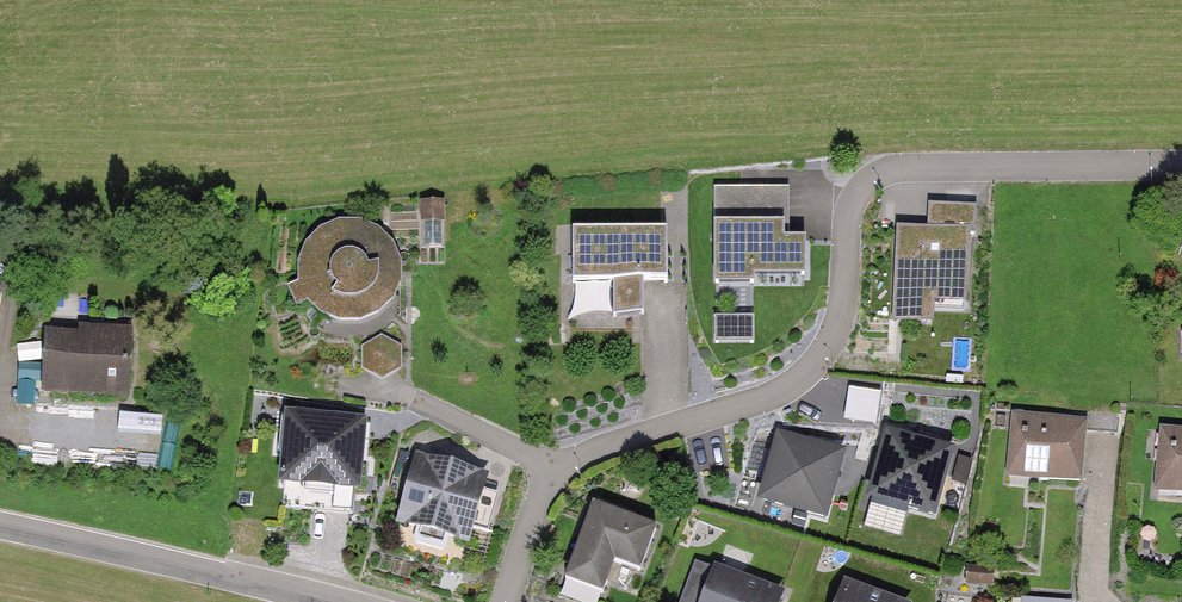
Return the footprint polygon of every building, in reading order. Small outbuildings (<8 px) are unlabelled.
[(783,189),(715,189),(715,283),(753,283),(753,274),(804,273),(804,241),(783,241),(783,189)] [(423,202),(423,246),(443,246),(443,202),(423,202)] [(936,230),(898,228),(894,302),(965,305),(968,234),(974,234),(976,207),(938,206),(936,230)] [(394,263),(387,247),(375,235),(359,228),(341,228),(325,235),(312,247),(305,264),(305,281),(299,282),(289,286),(297,306),(307,302),(313,299),(325,311),(341,317),(359,317),(376,310),(388,298),(395,282),(394,263)] [(667,231),(573,231),(573,282),(614,282),(614,317),(644,317),(644,282),(668,282),(667,231)] [(752,343),(753,317),(715,317),(715,343),(752,343)] [(130,398),(131,327),(47,326),(45,397),(130,398)] [(400,347),(382,337),(363,347),(363,369),(382,379),(401,369),(400,347)] [(881,394),(858,390),(853,422),(876,426),(881,394)] [(1086,423),(1015,416),(1010,474),(1080,481),(1086,423)] [(361,425),(280,418),(277,451),(287,452),(284,480),(306,482),(305,492),(333,494),(334,485),(355,487),(361,425)] [(1162,430),(1157,488),(1159,488),(1158,497),(1181,499),(1181,431),(1162,430)] [(949,453),(889,437),(872,497),(932,513),(949,453)] [(841,457),(781,440),(764,499),(824,516),(841,457)] [(484,478),(418,459),(400,521),(467,540),(484,478)] [(655,528),(594,506),(566,580),(602,593),(614,561),(640,571),(655,528)] [(994,571),(969,568),(967,583),(993,586),(994,571)] [(716,571),(704,601),(778,601),(780,595),(716,571)] [(846,587),(840,601),(888,601),(846,587)]
